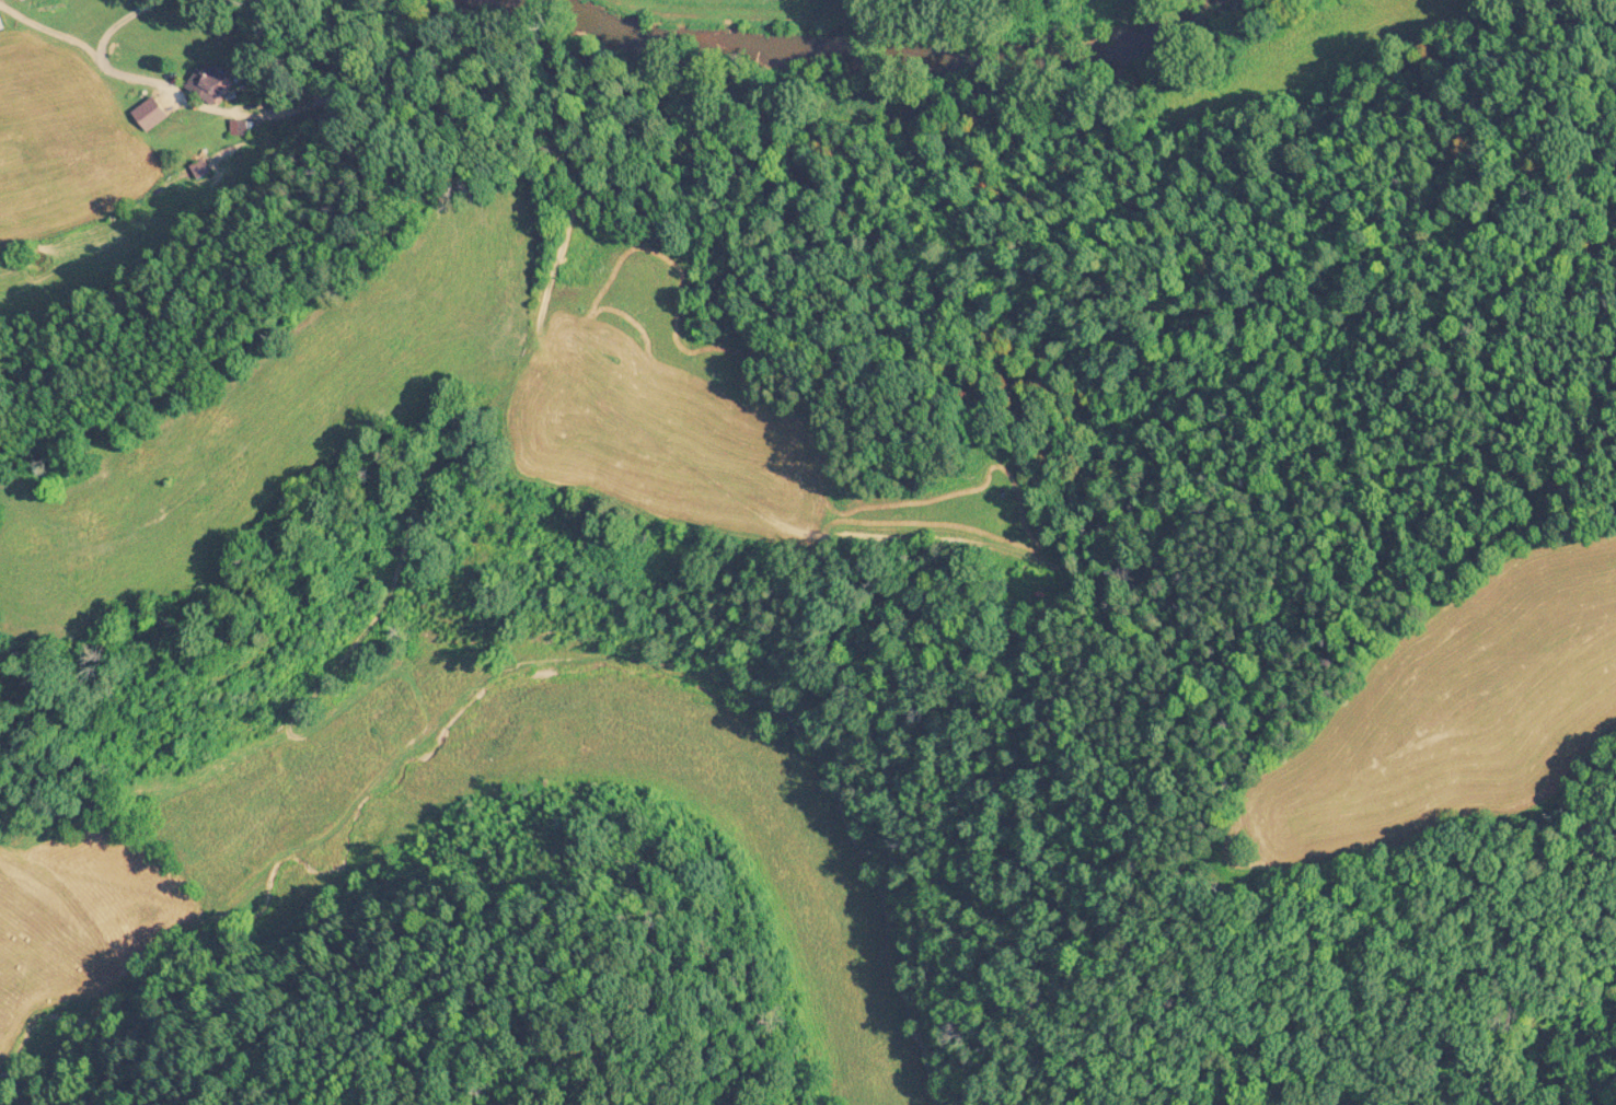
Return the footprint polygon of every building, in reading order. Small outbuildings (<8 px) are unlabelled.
[(188,88),(215,109),(236,82),(209,61),(188,88)] [(132,113),(145,132),(168,116),(154,97),(132,113)]
